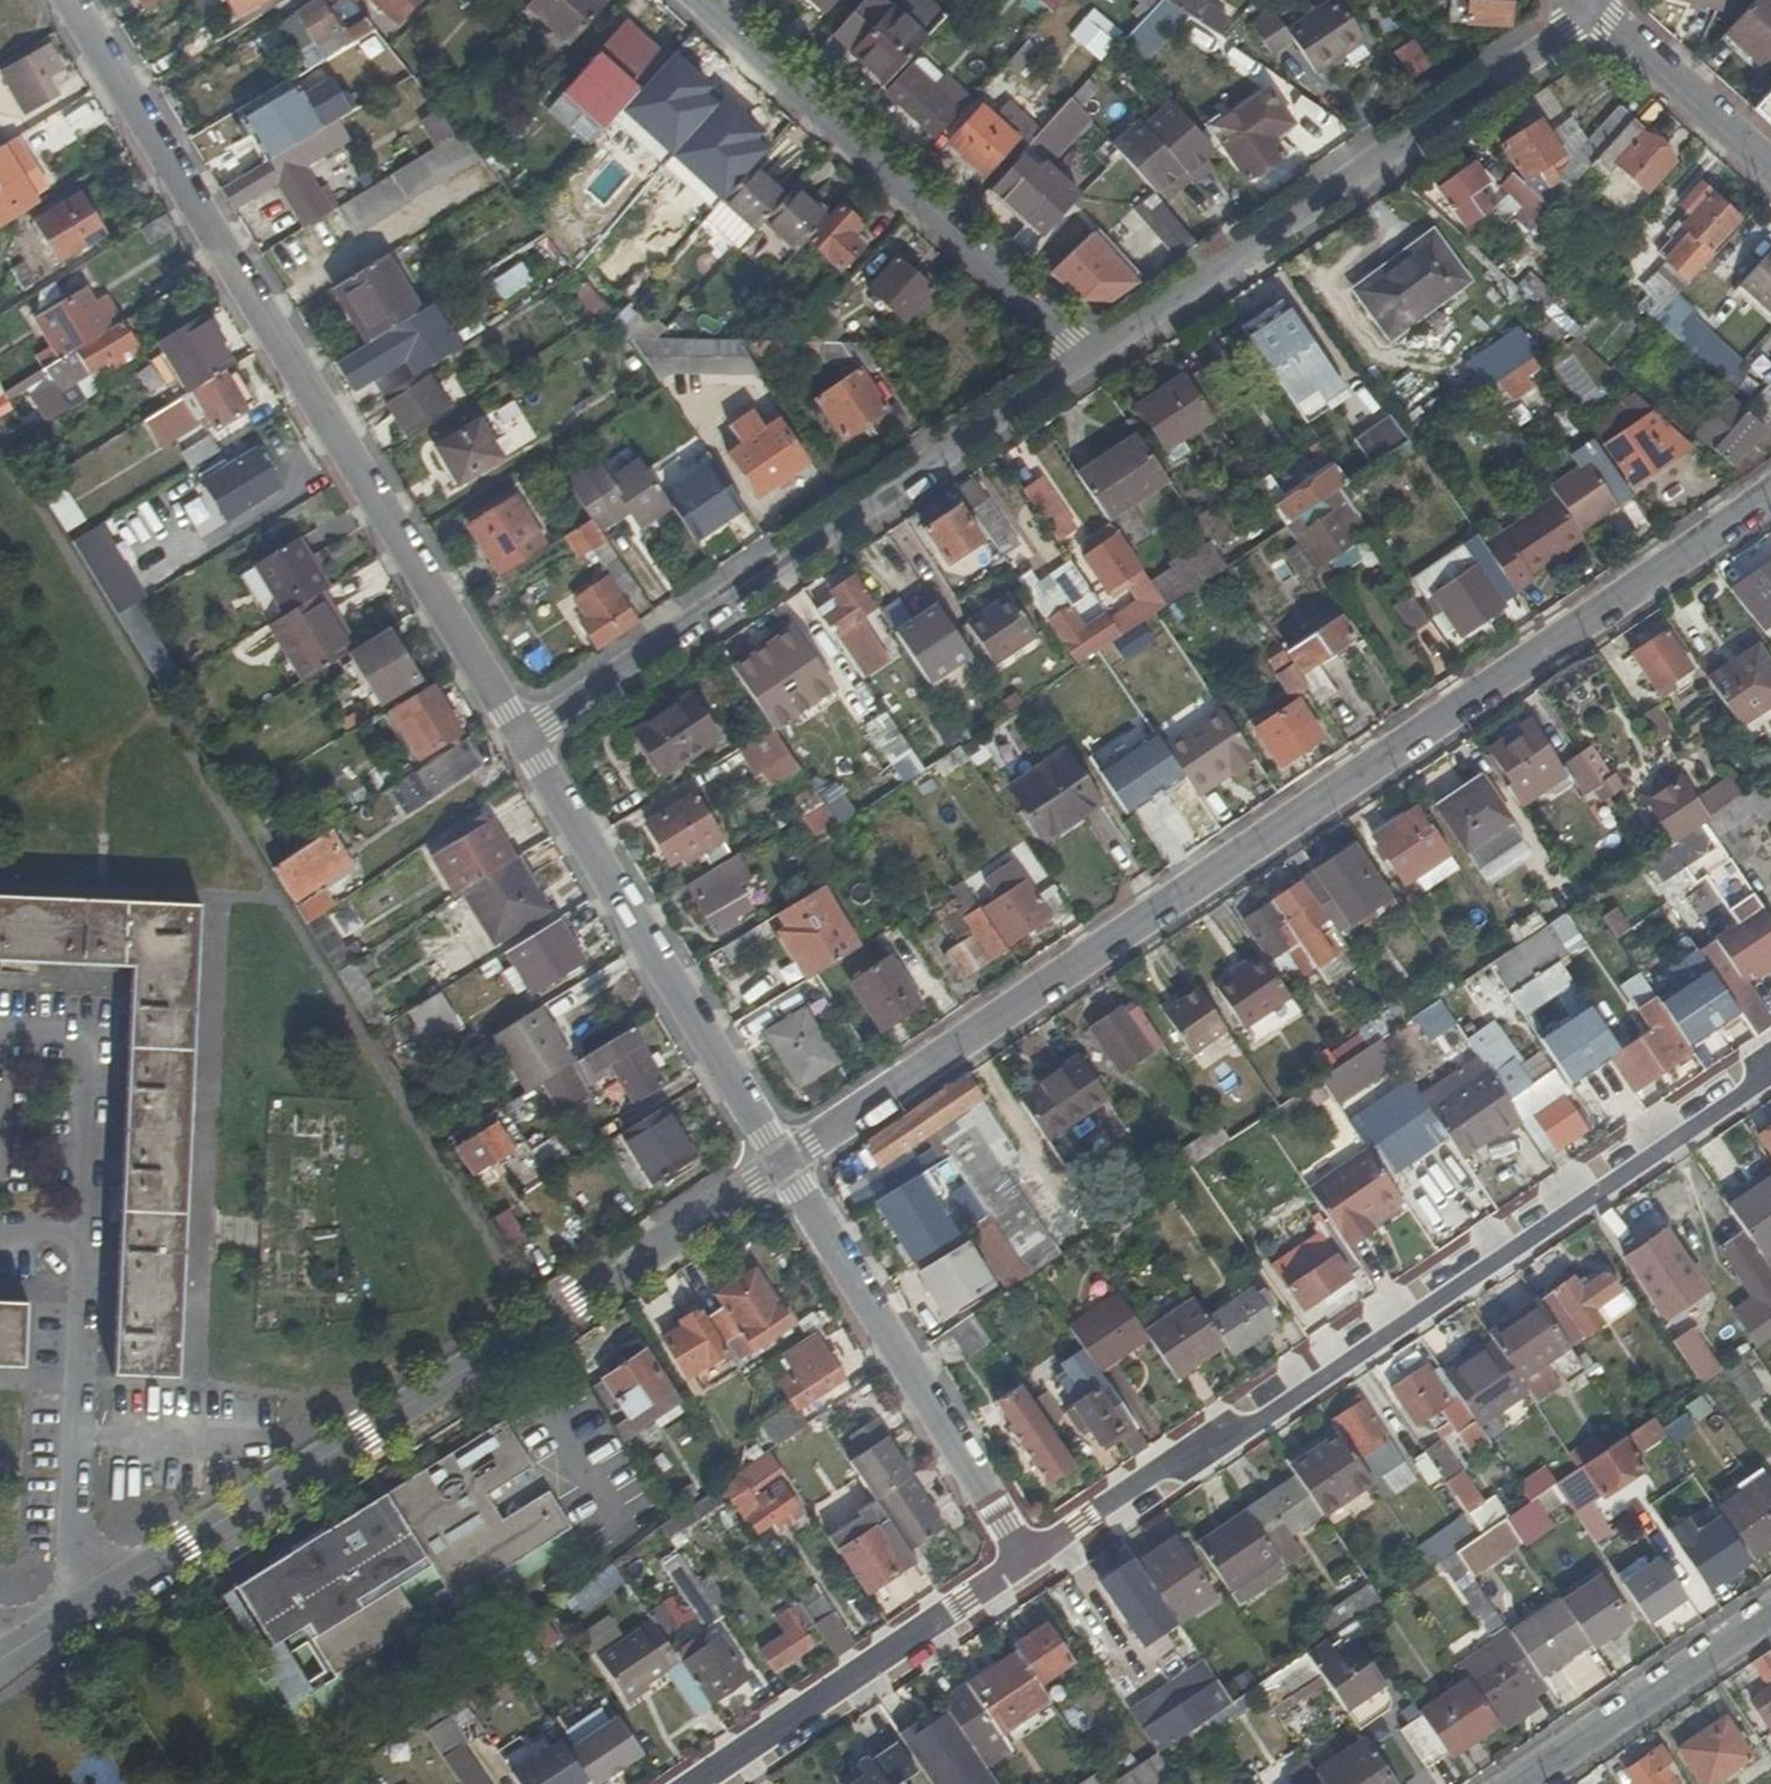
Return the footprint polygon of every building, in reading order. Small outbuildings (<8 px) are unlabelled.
[(143,12),(163,0),(136,0),(143,12)] [(238,23),(278,0),(225,0),(238,23)] [(372,33),(347,5),(343,0),(330,0),(325,3),(324,0),(319,0),(297,13),(326,61),(327,60),(372,33)] [(394,25),(414,2),(412,0),(365,0),(394,25)] [(523,4),(534,14),(547,0),(527,0),(523,4)] [(534,14),(566,43),(603,3),(600,0),(547,0),(534,14)] [(816,10),(826,0),(806,0),(816,10)] [(1144,8),(1151,0),(1135,0),(1144,8)] [(1206,0),(1178,0),(1176,3),(1211,27),(1222,11),(1206,0)] [(1319,61),(1368,29),(1349,0),(1319,0),(1291,19),(1302,35),(1319,61)] [(1468,13),(1509,18),(1511,0),(1470,0),(1468,13)] [(1719,32),(1758,69),(1770,55),(1770,0),(1748,0),(1719,32)] [(1281,3),(1266,13),(1287,43),(1288,45),(1302,35),(1291,19),(1281,3)] [(920,36),(885,5),(845,49),(879,81),(920,36)] [(1388,11),(1380,16),(1415,70),(1435,56),(1419,31),(1407,39),(1388,11)] [(1082,13),(1067,29),(1093,53),(1108,37),(1082,13)] [(212,47),(201,28),(172,45),(184,65),(212,47)] [(621,28),(594,58),(630,89),(631,90),(657,60),(621,28)] [(1011,74),(1037,47),(1025,35),(999,63),(1011,74)] [(63,75),(47,52),(1,81),(25,120),(55,101),(46,85),(63,75)] [(409,77),(398,65),(379,76),(388,90),(409,77)] [(905,67),(896,76),(941,118),(945,114),(948,116),(963,99),(939,79),(930,88),(905,67)] [(896,76),(894,76),(882,89),(927,132),(941,118),(896,76)] [(683,103),(696,116),(717,93),(718,92),(704,79),(683,103)] [(294,96),(291,92),(238,122),(264,164),(317,132),(308,117),(332,103),(320,81),(294,96)] [(16,113),(0,85),(0,122),(16,113)] [(1262,90),(1230,111),(1239,125),(1250,143),(1266,133),(1285,121),(1262,90)] [(688,125),(704,140),(735,109),(717,93),(696,116),(688,125)] [(1023,162),(1077,107),(1066,94),(1032,130),(1019,145),(1012,152),(1016,156),(1023,162)] [(1135,121),(1108,143),(1153,197),(1161,190),(1170,182),(1177,191),(1189,181),(1193,186),(1203,178),(1195,168),(1204,162),(1214,154),(1166,100),(1138,124),(1135,121)] [(683,103),(681,101),(618,166),(636,183),(688,125),(696,116),(683,103)] [(1577,148),(1590,161),(1626,122),(1635,113),(1622,101),(1577,148)] [(981,169),(990,176),(1012,152),(1019,145),(1032,130),(1009,109),(1006,112),(998,104),(986,117),(978,109),(946,143),(978,172),(981,169)] [(1566,146),(1544,112),(1503,140),(1524,173),(1519,176),(1549,204),(1563,189),(1558,186),(1553,182),(1549,185),(1537,166),(1546,162),(1549,167),(1562,158),(1560,151),(1566,146)] [(1590,161),(1585,166),(1600,179),(1615,162),(1647,189),(1674,158),(1675,157),(1644,129),(1640,133),(1626,122),(1590,161)] [(1250,143),(1239,125),(1217,138),(1237,169),(1242,176),(1280,154),(1266,133),(1250,143)] [(219,191),(232,213),(274,186),(299,232),(331,213),(301,168),(331,149),(318,131),(317,132),(264,164),(219,191)] [(335,210),(353,240),(480,161),(458,135),(428,153),(335,210)] [(509,170),(490,147),(479,158),(480,161),(481,164),(495,180),(509,170)] [(0,154),(0,211),(5,218),(46,193),(32,171),(17,181),(0,154)] [(1023,162),(1016,156),(986,188),(1019,217),(1002,235),(1020,252),(1066,202),(1023,162)] [(1437,182),(1449,201),(1465,190),(1485,177),(1473,158),(1437,182)] [(1195,168),(1203,178),(1212,171),(1204,162),(1195,168)] [(749,164),(718,198),(752,226),(761,217),(782,193),(749,164)] [(1519,176),(1510,168),(1499,179),(1529,206),(1505,231),(1515,240),(1528,225),(1549,204),(1519,176)] [(1737,214),(1699,180),(1678,204),(1687,212),(1677,223),(1685,230),(1662,255),(1668,261),(1645,287),(1655,296),(1647,305),(1655,312),(1674,292),(1711,253),(1706,249),(1737,214)] [(1170,182),(1161,190),(1167,198),(1177,191),(1170,182)] [(782,193),(761,217),(795,246),(825,213),(791,183),(782,193)] [(1465,190),(1449,201),(1461,217),(1475,207),(1465,190)] [(658,265),(689,231),(648,191),(626,213),(644,232),(634,241),(658,265)] [(31,227),(57,269),(105,239),(80,197),(31,227)] [(837,207),(803,244),(839,276),(867,245),(853,232),(858,226),(837,207)] [(148,250),(173,234),(164,219),(140,233),(148,250)] [(1191,242),(1175,223),(1156,235),(1169,257),(1191,242)] [(1515,240),(1494,262),(1543,308),(1550,302),(1554,298),(1515,261),(1539,235),(1528,225),(1515,240)] [(1435,238),(1429,230),(1351,286),(1357,295),(1435,238)] [(1091,235),(1050,272),(1083,304),(1113,305),(1138,284),(1091,235)] [(1466,278),(1435,238),(1357,295),(1387,335),(1466,278)] [(1739,280),(1770,310),(1770,246),(1739,280)] [(603,263),(616,274),(628,260),(614,249),(603,263)] [(383,257),(332,289),(345,311),(352,308),(371,342),(404,322),(417,314),(383,257)] [(910,258),(881,288),(917,321),(939,297),(946,290),(910,258)] [(617,305),(594,277),(582,287),(603,311),(606,314),(617,305)] [(603,311),(582,287),(568,297),(587,322),(603,311)] [(1674,292),(1655,312),(1724,374),(1740,357),(1693,315),(1696,311),(1674,292)] [(52,351),(60,363),(107,335),(82,293),(34,326),(52,351)] [(398,351),(414,380),(423,374),(457,352),(430,306),(417,314),(404,322),(416,340),(398,351)] [(1274,308),(1240,331),(1275,382),(1314,355),(1300,334),(1294,337),(1274,308)] [(155,343),(162,354),(186,395),(188,394),(228,368),(196,317),(155,343)] [(335,364),(347,384),(398,351),(416,340),(404,322),(371,342),(335,364)] [(65,413),(55,397),(133,349),(119,327),(107,335),(60,363),(43,373),(40,375),(48,388),(23,404),(39,430),(65,413)] [(656,382),(672,373),(761,376),(736,340),(711,339),(653,339),(624,339),(652,375),(656,382)] [(762,341),(763,355),(872,358),(861,342),(791,341),(772,341),(762,341)] [(36,360),(43,373),(60,363),(52,351),(36,360)] [(811,397),(839,439),(885,408),(857,366),(811,397)] [(1763,372),(1767,375),(1751,392),(1770,414),(1770,412),(1770,366),(1763,372)] [(1222,403),(1198,367),(1181,377),(1207,416),(1222,403)] [(1179,373),(1131,407),(1159,448),(1207,416),(1181,377),(1179,373)] [(414,380),(383,400),(409,441),(450,414),(423,374),(414,380)] [(193,402),(192,402),(213,435),(241,417),(239,414),(252,406),(233,377),(221,385),(218,380),(190,398),(193,402)] [(1490,398),(1505,389),(1497,377),(1482,387),(1490,398)] [(1723,387),(1686,426),(1727,462),(1763,422),(1723,387)] [(190,398),(188,394),(186,395),(178,399),(183,408),(192,402),(193,402),(190,398)] [(145,420),(154,435),(187,416),(183,408),(178,399),(145,420)] [(1682,445),(1644,410),(1601,436),(1627,479),(1682,445)] [(725,454),(754,497),(805,463),(775,419),(760,429),(748,411),(724,426),(737,445),(725,454)] [(1350,439),(1368,465),(1404,440),(1386,414),(1350,439)] [(432,448),(454,484),(495,459),(473,423),(432,448)] [(1162,477),(1135,435),(1074,476),(1103,519),(1162,477)] [(1251,483),(1279,524),(1321,497),(1335,487),(1343,482),(1315,441),(1305,448),(1318,468),(1276,496),(1263,476),(1251,483)] [(259,448),(252,452),(267,476),(274,472),(259,448)] [(199,485),(224,525),(277,492),(267,476),(252,452),(199,485)] [(1586,459),(1547,485),(1554,497),(1577,531),(1617,504),(1586,459)] [(592,525),(595,530),(624,510),(635,527),(667,504),(662,497),(638,462),(607,483),(596,467),(566,488),(592,525)] [(667,504),(691,541),(742,507),(712,464),(662,497),(667,504)] [(1046,495),(1026,465),(1008,476),(1029,506),(1046,495)] [(1318,564),(1366,533),(1335,487),(1321,497),(1328,507),(1286,535),(1293,545),(1313,574),(1321,586),(1329,581),(1318,564)] [(1003,524),(985,497),(967,509),(985,537),(1001,525),(1003,524)] [(1577,531),(1554,497),(1483,546),(1511,588),(1529,575),(1526,571),(1579,533),(1577,531)] [(469,529),(499,579),(545,552),(516,502),(469,529)] [(980,540),(956,506),(924,526),(921,529),(945,562),(949,560),(980,540)] [(1200,508),(1188,515),(1205,541),(1222,530),(1214,518),(1209,522),(1200,508)] [(144,602),(98,525),(76,539),(123,615),(144,602)] [(592,525),(566,541),(576,556),(585,551),(602,579),(569,599),(582,620),(576,624),(594,649),(635,621),(620,598),(635,586),(595,530),(592,525)] [(985,537),(991,546),(1007,535),(1001,525),(985,537)] [(1145,581),(1116,538),(1084,561),(1104,590),(1119,580),(1134,601),(1106,620),(1117,636),(1153,613),(1162,605),(1145,581)] [(1220,564),(1205,541),(1145,581),(1162,605),(1220,564)] [(298,543),(255,571),(256,572),(283,618),(314,600),(327,591),(298,543)] [(1293,545),(1281,553),(1299,580),(1300,581),(1313,574),(1293,545)] [(1770,612),(1770,554),(1744,574),(1770,612)] [(1498,603),(1469,563),(1419,596),(1430,613),(1437,609),(1452,633),(1498,603)] [(1030,566),(1012,578),(1073,666),(1117,636),(1106,620),(1071,568),(1044,586),(1030,566)] [(256,572),(239,583),(266,628),(268,627),(283,618),(256,572)] [(1744,574),(1723,588),(1754,626),(1770,614),(1770,612),(1744,574)] [(820,620),(831,636),(858,617),(871,608),(849,578),(830,591),(836,599),(815,613),(820,620)] [(799,591),(786,600),(806,630),(820,620),(815,613),(799,591)] [(998,593),(957,620),(986,664),(1028,635),(998,593)] [(198,669),(152,597),(144,602),(123,615),(167,687),(198,669)] [(1402,598),(1385,608),(1403,634),(1420,623),(1402,598)] [(283,618),(268,627),(302,681),(341,658),(352,651),(335,625),(331,628),(314,600),(283,618)] [(937,607),(896,635),(932,689),(973,662),(937,607)] [(871,608),(858,617),(877,646),(892,639),(878,619),(871,608)] [(1331,616),(1283,649),(1298,670),(1295,672),(1305,687),(1316,702),(1331,692),(1332,691),(1311,661),(1345,638),(1331,616)] [(1659,631),(1627,654),(1650,688),(1682,666),(1659,631)] [(352,651),(341,658),(369,703),(409,677),(380,633),(352,651)] [(1730,721),(1770,693),(1770,677),(1747,643),(1699,675),(1730,721)] [(731,671),(757,711),(794,686),(789,677),(782,683),(764,659),(760,652),(731,671)] [(1295,672),(1291,667),(1278,676),(1291,695),(1305,687),(1295,672)] [(429,688),(389,714),(416,759),(457,734),(429,688)] [(632,733),(661,776),(720,738),(692,694),(632,733)] [(1254,729),(1277,764),(1322,735),(1298,699),(1254,729)] [(1243,750),(1214,707),(1158,745),(1188,788),(1243,750)] [(1650,713),(1636,723),(1655,750),(1669,740),(1650,713)] [(921,769),(892,725),(880,733),(907,772),(901,778),(903,781),(921,769)] [(1495,783),(1508,803),(1538,783),(1542,790),(1559,779),(1524,725),(1505,737),(1501,732),(1478,747),(1499,780),(1495,783)] [(748,776),(784,752),(768,728),(730,752),(748,776)] [(412,780),(427,802),(480,767),(465,745),(412,780)] [(1058,745),(1001,783),(1035,835),(1092,796),(1058,745)] [(1582,747),(1571,755),(1598,794),(1612,784),(1604,773),(1601,775),(1582,747)] [(817,750),(803,758),(822,792),(836,784),(817,750)] [(1571,755),(1558,763),(1577,793),(1585,788),(1592,798),(1598,794),(1571,755)] [(1652,768),(1664,786),(1674,778),(1663,762),(1652,768)] [(852,814),(894,786),(881,766),(838,794),(852,814)] [(1726,862),(1740,852),(1724,828),(1765,800),(1770,808),(1770,782),(1763,771),(1700,816),(1695,819),(1726,862)] [(1664,786),(1643,801),(1668,838),(1695,819),(1700,816),(1674,778),(1664,786)] [(1474,779),(1428,809),(1469,870),(1514,840),(1474,779)] [(819,803),(807,785),(777,803),(788,822),(795,818),(819,803)] [(272,845),(243,796),(235,801),(273,865),(329,830),(334,826),(326,814),(272,845)] [(691,797),(643,827),(665,864),(666,865),(684,854),(688,861),(718,843),(691,797)] [(808,835),(830,821),(819,803),(795,818),(808,835)] [(349,819),(364,835),(376,823),(361,807),(349,819)] [(1415,809),(1368,841),(1400,885),(1407,880),(1415,891),(1453,865),(1415,809)] [(1695,819),(1668,838),(1669,841),(1639,862),(1654,883),(1676,867),(1687,882),(1698,875),(1731,921),(1708,937),(1734,974),(1742,968),(1747,975),(1770,959),(1770,926),(1769,923),(1726,862),(1695,819)] [(511,858),(490,824),(429,862),(450,896),(457,892),(509,859),(511,858)] [(350,859),(329,830),(273,865),(305,918),(317,911),(309,898),(322,889),(317,882),(350,859)] [(1350,843),(1310,869),(1344,922),(1365,910),(1387,897),(1350,843)] [(509,859),(457,892),(489,941),(541,908),(509,859)] [(724,862),(690,883),(720,928),(738,916),(735,911),(749,902),(724,862)] [(981,907),(1006,945),(1048,918),(1052,925),(1070,914),(1051,885),(1034,896),(1023,879),(1010,887),(1001,874),(985,885),(995,899),(981,907)] [(116,968),(131,969),(121,1161),(110,1369),(180,1372),(198,1010),(204,899),(125,895),(0,889),(0,962),(116,968)] [(799,953),(812,975),(857,946),(818,889),(768,919),(777,933),(784,929),(799,953)] [(1331,952),(1289,891),(1262,909),(1288,947),(1299,963),(1304,970),(1331,952)] [(1365,910),(1375,926),(1398,912),(1387,897),(1365,910)] [(1598,918),(1614,938),(1629,927),(1613,907),(1598,918)] [(1262,909),(1238,926),(1264,965),(1274,957),(1288,947),(1262,909)] [(942,951),(960,978),(1001,950),(975,912),(957,924),(964,935),(942,951)] [(1503,933),(1512,946),(1543,924),(1534,912),(1503,933)] [(1485,964),(1506,995),(1564,956),(1563,951),(1577,942),(1557,914),(1543,924),(1512,946),(1509,948),(1485,964)] [(336,947),(316,916),(307,922),(336,970),(357,956),(347,940),(336,947)] [(554,922),(505,952),(530,995),(581,964),(554,922)] [(784,929),(777,933),(791,958),(799,953),(784,929)] [(719,949),(729,963),(760,945),(751,930),(719,949)] [(1509,948),(1504,940),(1481,956),(1485,964),(1509,948)] [(1288,947),(1274,957),(1284,970),(1299,963),(1288,947)] [(374,960),(368,950),(357,956),(336,970),(374,1033),(384,1027),(351,974),(374,960)] [(1278,998),(1249,957),(1203,989),(1231,1030),(1278,998)] [(883,961),(847,987),(879,1034),(916,1009),(883,961)] [(1685,1022),(1695,1037),(1733,1011),(1728,1005),(1704,968),(1667,994),(1677,1010),(1685,1022)] [(1427,1004),(1416,990),(1394,1005),(1403,1020),(1427,1004)] [(1187,991),(1154,1012),(1182,1054),(1215,1032),(1187,991)] [(1728,1005),(1733,1011),(1749,1036),(1770,1020),(1750,991),(1728,1005)] [(1667,994),(1654,1002),(1665,1018),(1677,1010),(1667,994)] [(436,995),(408,1012),(429,1048),(458,1031),(436,995)] [(1654,1002),(1652,998),(1634,1010),(1646,1030),(1615,1051),(1602,1060),(1624,1090),(1625,1091),(1687,1050),(1683,1045),(1673,1030),(1665,1018),(1654,1002)] [(1415,1024),(1429,1043),(1455,1025),(1442,1006),(1441,1005),(1415,1024)] [(1584,1005),(1537,1039),(1566,1085),(1602,1060),(1615,1051),(1584,1005)] [(537,1010),(492,1037),(527,1094),(545,1083),(571,1068),(537,1010)] [(1677,1010),(1665,1018),(1673,1030),(1680,1026),(1685,1022),(1677,1010)] [(1124,1012),(1112,1019),(1134,1052),(1146,1045),(1124,1012)] [(799,1013),(762,1035),(794,1087),(795,1087),(832,1065),(799,1013)] [(1108,1014),(1077,1035),(1107,1080),(1139,1059),(1134,1052),(1112,1019),(1108,1014)] [(1482,1016),(1459,1031),(1479,1060),(1520,1121),(1529,1115),(1551,1148),(1583,1127),(1548,1076),(1531,1087),(1514,1061),(1519,1058),(1496,1024),(1490,1028),(1482,1016)] [(1685,1022),(1680,1026),(1689,1041),(1695,1037),(1685,1022)] [(1680,1026),(1673,1030),(1683,1045),(1689,1041),(1680,1026)] [(397,1048),(384,1027),(374,1033),(387,1054),(397,1048)] [(545,1083),(555,1099),(608,1065),(633,1104),(663,1084),(631,1031),(571,1068),(545,1083)] [(1350,1038),(1319,1058),(1329,1072),(1340,1064),(1357,1053),(1359,1051),(1350,1038)] [(1357,1053),(1365,1067),(1380,1059),(1370,1043),(1359,1051),(1357,1053)] [(1150,1051),(1146,1045),(1134,1052),(1139,1059),(1150,1051)] [(1340,1064),(1352,1085),(1369,1075),(1365,1067),(1357,1053),(1340,1064)] [(1319,1058),(1318,1056),(1299,1067),(1309,1086),(1315,1081),(1329,1072),(1319,1058)] [(1418,1099),(1457,1156),(1499,1128),(1503,1134),(1520,1121),(1479,1060),(1418,1099)] [(1007,1106),(1033,1145),(1095,1104),(1068,1064),(1007,1106)] [(1315,1081),(1329,1100),(1352,1085),(1340,1064),(1329,1072),(1315,1081)] [(917,1108),(931,1130),(981,1097),(966,1075),(917,1108)] [(1385,1181),(1440,1143),(1398,1083),(1343,1120),(1385,1181)] [(984,1098),(977,1110),(992,1133),(1001,1127),(984,1098)] [(662,1107),(623,1132),(655,1184),(696,1158),(662,1107)] [(874,1166),(876,1168),(931,1130),(917,1108),(862,1146),(864,1150),(874,1166)] [(1056,1256),(969,1123),(940,1142),(950,1158),(967,1183),(984,1211),(988,1216),(1026,1277),(1056,1256)] [(1756,1133),(1770,1156),(1770,1124),(1756,1133)] [(461,1150),(477,1177),(515,1153),(499,1126),(461,1150)] [(569,1165),(547,1132),(523,1148),(544,1180),(569,1165)] [(940,1142),(937,1139),(882,1175),(892,1193),(914,1180),(915,1179),(950,1158),(940,1142)] [(864,1150),(858,1154),(867,1169),(874,1166),(864,1150)] [(1307,1192),(1343,1244),(1370,1226),(1364,1217),(1396,1197),(1365,1153),(1307,1192)] [(1407,1193),(1430,1226),(1472,1196),(1449,1163),(1407,1193)] [(1745,1189),(1751,1197),(1770,1183),(1770,1172),(1745,1189)] [(892,1193),(874,1204),(908,1257),(948,1231),(914,1180),(892,1193)] [(984,1211),(967,1183),(950,1194),(967,1221),(984,1211)] [(1723,1193),(1770,1263),(1770,1183),(1751,1197),(1745,1189),(1741,1183),(1723,1193)] [(1364,1217),(1370,1226),(1401,1205),(1396,1197),(1364,1217)] [(526,1246),(509,1216),(491,1227),(508,1256),(526,1246)] [(988,1216),(975,1224),(985,1238),(980,1241),(1011,1288),(1026,1277),(988,1216)] [(1660,1228),(1620,1254),(1661,1313),(1700,1287),(1660,1228)] [(1726,1310),(1752,1347),(1770,1333),(1770,1278),(1742,1236),(1721,1250),(1752,1295),(1726,1310)] [(1280,1279),(1297,1304),(1314,1293),(1343,1273),(1346,1271),(1329,1246),(1280,1279)] [(917,1275),(942,1316),(986,1288),(961,1248),(917,1275)] [(1533,1297),(1534,1299),(1564,1342),(1594,1321),(1586,1310),(1614,1290),(1615,1289),(1602,1270),(1576,1288),(1567,1275),(1533,1297)] [(1314,1293),(1323,1306),(1352,1285),(1343,1273),(1314,1293)] [(1222,1344),(1229,1355),(1277,1324),(1252,1286),(1203,1316),(1222,1344)] [(733,1355),(738,1364),(768,1345),(791,1331),(765,1289),(725,1314),(722,1309),(709,1318),(733,1355)] [(23,1366),(27,1299),(0,1298),(0,1365),(23,1366)] [(1087,1360),(1095,1372),(1145,1338),(1141,1333),(1117,1298),(1068,1332),(1087,1360)] [(1145,1338),(1173,1378),(1222,1344),(1203,1316),(1191,1299),(1141,1333),(1145,1338)] [(1534,1299),(1485,1332),(1490,1339),(1523,1389),(1532,1403),(1560,1384),(1542,1358),(1548,1355),(1564,1378),(1581,1366),(1564,1342),(1534,1299)] [(669,1345),(692,1381),(733,1355),(709,1318),(706,1312),(691,1321),(696,1328),(669,1345)] [(956,1325),(946,1332),(967,1363),(990,1347),(970,1317),(956,1325)] [(1672,1338),(1698,1383),(1719,1371),(1694,1326),(1672,1338)] [(1399,1367),(1425,1350),(1415,1337),(1390,1354),(1399,1367)] [(799,1413),(844,1382),(814,1339),(782,1361),(797,1383),(784,1392),(799,1413)] [(1471,1417),(1475,1423),(1523,1389),(1490,1339),(1441,1373),(1454,1393),(1471,1417)] [(590,1394),(624,1450),(658,1427),(682,1412),(684,1411),(648,1356),(590,1394)] [(1087,1360),(1056,1381),(1070,1401),(1061,1406),(1079,1432),(1084,1428),(1101,1452),(1119,1440),(1132,1459),(1148,1448),(1111,1395),(1095,1372),(1087,1360)] [(1421,1364),(1388,1386),(1413,1423),(1425,1415),(1433,1427),(1445,1419),(1451,1428),(1471,1417),(1454,1393),(1445,1399),(1421,1364)] [(1752,1367),(1735,1378),(1749,1401),(1767,1390),(1752,1367)] [(1007,1397),(1019,1389),(1010,1375),(998,1383),(1007,1397)] [(1007,1397),(1004,1399),(1025,1432),(1016,1438),(1024,1451),(1044,1438),(1065,1472),(1073,1467),(1028,1402),(1019,1389),(1007,1397)] [(1398,1457),(1354,1394),(1340,1404),(1343,1408),(1327,1420),(1336,1433),(1368,1480),(1371,1478),(1383,1494),(1393,1487),(1380,1469),(1398,1457)] [(1025,1432),(1004,1399),(995,1405),(1016,1438),(1025,1432)] [(760,1429),(774,1450),(806,1427),(791,1406),(760,1429)] [(658,1427),(664,1435),(689,1419),(684,1411),(682,1412),(658,1427)] [(1631,1447),(1661,1427),(1652,1414),(1626,1432),(1605,1446),(1577,1466),(1554,1480),(1563,1492),(1576,1485),(1593,1475),(1604,1490),(1643,1464),(1631,1447)] [(359,1498),(224,1592),(262,1646),(299,1624),(325,1672),(415,1621),(394,1588),(425,1567),(448,1598),(566,1527),(545,1495),(498,1518),(482,1495),(526,1468),(501,1422),(385,1493),(359,1498)] [(1462,1452),(1482,1440),(1471,1422),(1451,1434),(1462,1452)] [(871,1504),(905,1554),(940,1531),(906,1481),(908,1479),(882,1441),(885,1440),(875,1425),(847,1444),(857,1459),(846,1466),(871,1504)] [(1593,1431),(1564,1450),(1577,1466),(1605,1446),(1593,1431)] [(1296,1476),(1320,1512),(1368,1480),(1336,1433),(1289,1466),(1296,1476)] [(1475,1493),(1435,1436),(1419,1446),(1459,1504),(1475,1493)] [(1024,1451),(1023,1453),(1045,1487),(1065,1472),(1044,1438),(1024,1451)] [(767,1456),(751,1467),(763,1485),(780,1474),(767,1456)] [(1410,1475),(1398,1457),(1380,1469),(1393,1487),(1410,1475)] [(1763,1472),(1722,1501),(1720,1502),(1755,1552),(1770,1541),(1770,1485),(1763,1472)] [(739,1475),(718,1490),(727,1503),(751,1539),(769,1527),(777,1538),(791,1528),(783,1516),(797,1507),(781,1484),(756,1501),(739,1475)] [(1296,1476),(1246,1511),(1247,1513),(1270,1547),(1321,1513),(1320,1512),(1296,1476)] [(1371,1478),(1368,1480),(1380,1496),(1383,1494),(1371,1478)] [(1554,1480),(1535,1494),(1547,1511),(1566,1498),(1563,1492),(1554,1480)] [(1591,1510),(1576,1485),(1563,1492),(1566,1498),(1580,1518),(1591,1510)] [(661,1530),(670,1543),(727,1503),(718,1490),(661,1530)] [(826,1542),(862,1596),(911,1563),(905,1554),(871,1504),(853,1516),(855,1520),(826,1542)] [(1591,1510),(1580,1518),(1600,1547),(1614,1537),(1598,1514),(1593,1515),(1591,1510)] [(1686,1515),(1667,1527),(1709,1589),(1752,1560),(1718,1511),(1694,1527),(1686,1515)] [(1238,1605),(1287,1571),(1270,1547),(1247,1513),(1216,1532),(1214,1530),(1195,1544),(1238,1605)] [(1478,1533),(1464,1513),(1415,1547),(1430,1567),(1458,1547),(1478,1533)] [(1458,1547),(1475,1573),(1524,1540),(1508,1513),(1478,1533),(1458,1547)] [(1216,1598),(1176,1541),(1139,1566),(1173,1615),(1180,1625),(1216,1598)] [(1503,1721),(1506,1726),(1525,1713),(1522,1708),(1539,1695),(1551,1685),(1542,1672),(1514,1630),(1511,1626),(1479,1579),(1475,1573),(1458,1547),(1430,1567),(1435,1575),(1447,1567),(1462,1590),(1505,1656),(1472,1677),(1503,1721)] [(1658,1555),(1622,1579),(1650,1620),(1686,1596),(1658,1555)] [(1177,1625),(1133,1560),(1100,1582),(1144,1647),(1177,1625)] [(610,1563),(562,1598),(576,1617),(624,1581),(610,1563)] [(1593,1638),(1596,1644),(1632,1619),(1633,1618),(1603,1574),(1566,1600),(1593,1638)] [(691,1579),(676,1589),(704,1633),(719,1624),(691,1579)] [(1382,1600),(1371,1585),(1320,1620),(1330,1635),(1361,1614),(1382,1600)] [(1564,1596),(1514,1630),(1542,1672),(1593,1638),(1566,1600),(1564,1596)] [(644,1614),(661,1637),(676,1626),(659,1603),(644,1614)] [(773,1623),(783,1638),(801,1626),(791,1611),(773,1623)] [(1309,1650),(1322,1666),(1356,1644),(1373,1632),(1361,1614),(1330,1635),(1309,1650)] [(832,1618),(813,1632),(834,1664),(854,1649),(832,1618)] [(673,1656),(652,1625),(597,1661),(622,1699),(623,1700),(663,1674),(692,1718),(708,1710),(673,1656)] [(1049,1625),(1017,1648),(1019,1651),(1042,1684),(1074,1661),(1049,1625)] [(761,1653),(775,1674),(814,1648),(815,1647),(801,1626),(783,1638),(761,1653)] [(673,1656),(708,1710),(747,1682),(718,1642),(704,1652),(697,1641),(673,1656)] [(1374,1670),(1356,1644),(1322,1666),(1327,1673),(1348,1704),(1370,1690),(1362,1678),(1374,1670)] [(1258,1684),(1276,1710),(1327,1673),(1322,1666),(1309,1650),(1280,1668),(1258,1684)] [(970,1684),(1004,1734),(1054,1701),(1042,1684),(1019,1651),(970,1684)] [(1204,1661),(1131,1712),(1147,1734),(1163,1724),(1161,1720),(1202,1692),(1204,1695),(1220,1684),(1204,1661)] [(1746,1701),(1767,1732),(1770,1730),(1770,1662),(1757,1671),(1767,1687),(1746,1701)] [(1362,1678),(1370,1690),(1381,1681),(1374,1670),(1362,1678)] [(1472,1677),(1435,1702),(1467,1747),(1503,1721),(1472,1677)] [(970,1684),(946,1700),(952,1708),(989,1764),(1013,1747),(1004,1734),(970,1684)] [(1147,1734),(1160,1752),(1210,1717),(1232,1702),(1220,1684),(1204,1695),(1202,1692),(1161,1720),(1163,1724),(1147,1734)] [(456,1691),(419,1721),(447,1762),(465,1750),(471,1746),(462,1733),(454,1722),(469,1711),(456,1691)] [(1522,1708),(1525,1713),(1543,1702),(1539,1695),(1522,1708)] [(1467,1747),(1435,1702),(1424,1710),(1450,1748),(1454,1755),(1467,1747)] [(1422,1705),(1399,1719),(1427,1762),(1450,1748),(1424,1710),(1422,1705)] [(905,1735),(937,1783),(1002,1783),(989,1764),(952,1708),(928,1723),(924,1722),(905,1735)] [(454,1722),(462,1733),(478,1724),(469,1711),(454,1722)] [(1723,1714),(1674,1746),(1699,1783),(1706,1783),(1751,1754),(1723,1714)] [(572,1752),(595,1783),(609,1783),(646,1761),(620,1722),(572,1752)] [(1370,1737),(1319,1773),(1327,1783),(1402,1783),(1370,1737)] [(519,1783),(593,1783),(595,1783),(572,1752),(566,1742),(515,1778),(519,1783)] [(906,1782),(922,1772),(902,1744),(877,1762),(869,1760),(863,1762),(861,1767),(863,1772),(871,1783),(870,1783),(907,1783),(906,1782)] [(1623,1770),(1633,1783),(1662,1783),(1653,1772),(1669,1762),(1659,1746),(1623,1770)] [(465,1750),(447,1762),(462,1783),(488,1783),(465,1750)] [(1135,1769),(1146,1783),(1169,1783),(1178,1778),(1160,1752),(1135,1769)] [(1319,1773),(1308,1757),(1292,1769),(1302,1783),(1327,1783),(1319,1773)] [(1669,1762),(1653,1772),(1662,1783),(1672,1783),(1668,1778),(1676,1772),(1669,1762)] [(1135,1769),(1114,1783),(1146,1783),(1135,1769)] [(1101,1770),(1081,1783),(1110,1783),(1101,1770)] [(1427,1770),(1409,1783),(1438,1783),(1427,1770)]
